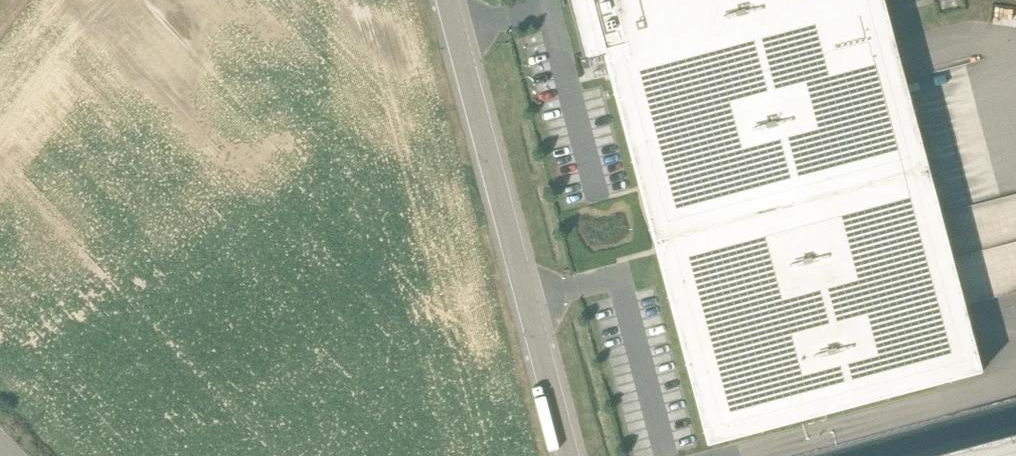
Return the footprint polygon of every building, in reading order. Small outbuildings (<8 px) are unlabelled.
[(981,373),(940,218),(897,57),(882,0),(567,0),(583,61),(605,56),(654,242),(681,344),(708,445),(845,409),(981,373)] [(1013,209),(1011,222),(1008,222),(1011,235),(1009,252),(1012,252),(1015,251),(1015,208),(1013,209)] [(1014,279),(988,287),(1015,290),(1015,279),(1014,279)] [(937,455),(1015,455),(1015,435),(937,455)]
